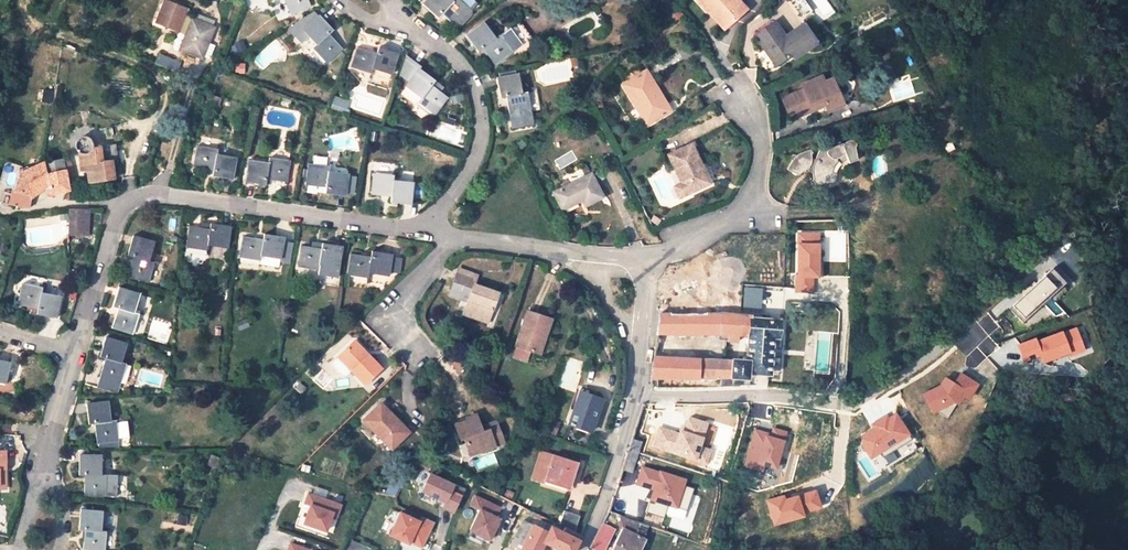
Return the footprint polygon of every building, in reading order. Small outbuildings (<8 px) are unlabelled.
[(163,0),(161,0),(153,24),(185,36),(180,49),(202,56),(203,55),(210,58),(215,43),(208,41),(214,26),(192,18),(183,15),(186,9),(163,0)] [(291,14),(311,6),(308,0),(285,0),(291,14)] [(422,4),(437,18),(441,13),(456,27),(477,3),(473,0),(426,0),(422,4)] [(648,8),(649,7),(652,2),(649,0),(642,0),(640,3),(648,8)] [(724,28),(742,11),(731,0),(699,0),(724,28)] [(737,0),(731,0),(742,11),(745,8),(737,0)] [(317,16),(314,11),(296,22),(297,23),(310,38),(315,44),(312,47),(314,50),(312,52),(323,63),(325,61),(327,63),(342,49),(328,33),(332,29),(319,15),(317,16)] [(654,17),(648,12),(644,17),(650,21),(654,17)] [(482,48),(494,64),(512,52),(499,34),(494,37),(483,22),(465,35),(477,51),(482,48)] [(310,38),(297,23),(289,30),(303,45),(310,38)] [(791,52),(794,56),(797,61),(819,45),(807,23),(786,38),(794,49),(791,52)] [(775,26),(759,38),(778,68),(794,56),(791,52),(783,40),(775,26)] [(786,38),(783,40),(791,52),(794,49),(786,38)] [(376,52),(357,46),(350,67),(370,73),(372,68),(390,74),(397,53),(378,47),(376,52)] [(404,55),(395,85),(401,90),(404,86),(418,68),(419,66),(404,55)] [(186,66),(168,59),(165,67),(183,74),(186,66)] [(434,81),(418,68),(404,86),(420,98),(417,101),(434,114),(447,97),(431,85),(434,81)] [(622,84),(636,107),(640,106),(649,122),(669,110),(645,70),(622,84)] [(505,97),(511,126),(541,120),(536,90),(522,92),(518,73),(496,78),(500,98),(505,97)] [(816,85),(824,82),(821,76),(813,79),(816,85)] [(793,107),(798,116),(813,110),(811,106),(823,100),(825,105),(840,98),(831,78),(824,82),(816,85),(813,79),(801,85),(803,89),(782,98),(787,109),(793,107)] [(703,108),(695,95),(682,103),(689,116),(703,108)] [(350,102),(336,97),(333,106),(348,110),(350,102)] [(826,108),(842,101),(840,98),(825,105),(826,108)] [(813,110),(825,105),(823,100),(811,106),(813,110)] [(646,124),(649,122),(640,106),(636,107),(646,124)] [(78,151),(80,164),(89,162),(92,181),(113,178),(111,160),(102,162),(100,147),(91,148),(91,146),(91,144),(91,141),(89,139),(88,138),(86,137),(84,137),(82,137),(81,137),(79,138),(77,139),(76,141),(75,144),(75,145),(75,147),(77,149),(78,151)] [(525,143),(521,139),(513,147),(517,151),(525,143)] [(845,143),(841,144),(847,160),(848,163),(855,160),(854,147),(855,146),(855,144),(855,143),(854,142),(853,141),(852,140),(851,140),(846,141),(845,142),(845,143)] [(691,144),(668,154),(686,193),(706,184),(697,165),(700,163),(691,144)] [(846,161),(847,160),(841,144),(837,145),(833,147),(829,149),(825,144),(818,152),(815,159),(813,164),(813,172),(814,177),(815,185),(836,182),(835,180),(835,177),(835,174),(836,171),(837,168),(839,166),(841,163),(844,162),(846,161)] [(217,153),(217,148),(197,145),(193,166),(213,169),(212,176),(232,179),(236,157),(217,153)] [(813,164),(815,159),(812,159),(811,149),(807,150),(801,153),(798,155),(796,157),(795,156),(794,156),(793,156),(792,157),(792,159),(792,161),(792,162),(791,163),(789,168),(788,170),(799,175),(807,169),(813,172),(813,164)] [(69,157),(63,158),(65,169),(65,174),(71,173),(69,157)] [(268,157),(268,162),(249,159),(245,182),(265,185),(266,179),(286,182),(290,160),(268,157)] [(65,169),(63,158),(45,162),(47,173),(65,169)] [(47,173),(45,162),(21,173),(12,203),(28,206),(30,198),(30,194),(43,185),(44,188),(49,187),(51,195),(69,191),(65,174),(65,169),(47,173)] [(80,170),(86,169),(88,182),(92,181),(89,162),(80,164),(80,170)] [(328,170),(329,165),(308,163),(305,184),(326,186),(325,193),(345,195),(345,192),(348,174),(348,172),(328,170)] [(700,163),(697,165),(706,184),(709,182),(700,163)] [(588,169),(582,172),(585,177),(553,192),(562,209),(582,199),(585,204),(602,195),(588,169)] [(394,180),(394,174),(373,173),(371,194),(391,196),(390,202),(411,203),(413,181),(394,180)] [(360,176),(348,174),(345,192),(356,193),(360,176)] [(30,198),(44,188),(43,185),(30,194),(30,198)] [(463,211),(458,207),(453,212),(458,217),(463,211)] [(85,234),(85,224),(88,224),(89,209),(69,208),(68,234),(85,234)] [(210,223),(209,228),(189,226),(186,247),(207,250),(208,245),(227,248),(230,226),(210,223)] [(820,232),(797,233),(797,245),(798,245),(798,275),(795,275),(795,292),(813,292),(813,277),(820,277),(819,245),(820,245),(820,232)] [(263,233),(262,238),(242,236),(239,257),(260,260),(260,255),(281,258),(281,262),(290,263),(293,242),(283,241),(284,236),(263,233)] [(127,255),(132,257),(127,276),(147,282),(153,262),(148,260),(154,242),(132,236),(127,255)] [(341,246),(321,243),(320,248),(301,245),(297,267),(318,270),(317,276),(336,278),(341,246)] [(371,250),(370,256),(350,253),(347,275),(368,278),(369,273),(388,276),(388,272),(398,273),(401,257),(391,255),(391,253),(371,250)] [(280,267),(281,262),(281,258),(260,255),(260,260),(259,264),(280,267)] [(1063,280),(1051,268),(1009,309),(1020,321),(1063,280)] [(469,298),(465,310),(488,318),(497,292),(474,284),(476,276),(469,273),(468,275),(466,275),(457,272),(451,286),(471,293),(469,298)] [(1022,324),(1065,283),(1063,280),(1020,321),(1022,324)] [(37,308),(36,314),(56,318),(60,296),(41,292),(42,287),(21,283),(17,304),(37,308)] [(449,291),(459,294),(469,298),(471,293),(451,286),(449,291)] [(112,306),(117,308),(112,328),(132,334),(138,313),(134,312),(139,294),(118,287),(112,306)] [(487,322),(488,318),(465,310),(463,314),(487,322)] [(515,345),(535,352),(540,335),(545,336),(551,318),(527,310),(515,345)] [(659,313),(656,333),(663,333),(727,333),(726,340),(737,341),(738,334),(741,335),(745,314),(741,314),(738,314),(718,312),(659,313)] [(778,320),(767,319),(749,318),(749,315),(745,314),(741,335),(748,335),(746,356),(744,356),(743,356),(742,358),(741,359),(732,358),(732,360),(731,376),(746,377),(747,371),(769,373),(772,336),(777,336),(778,320)] [(1017,346),(1022,361),(1039,355),(1042,362),(1068,353),(1069,356),(1083,351),(1074,329),(1061,334),(1060,332),(1035,342),(1034,339),(1017,346)] [(539,353),(545,336),(540,335),(535,352),(539,353)] [(105,358),(99,377),(120,383),(126,363),(121,362),(126,343),(105,337),(99,357),(105,358)] [(351,342),(365,356),(367,354),(353,340),(351,342)] [(351,342),(338,356),(365,384),(381,368),(367,354),(365,356),(351,342)] [(662,356),(662,346),(654,346),(653,355),(662,356)] [(653,355),(650,377),(664,376),(696,376),(731,376),(732,360),(724,359),(662,356),(653,355)] [(5,383),(9,361),(0,360),(0,382),(5,383)] [(125,365),(123,383),(130,384),(132,366),(125,365)] [(939,386),(922,394),(931,412),(942,406),(940,402),(948,398),(956,403),(961,395),(966,398),(975,385),(959,374),(955,381),(953,384),(945,380),(944,379),(939,386)] [(696,376),(664,376),(664,384),(696,384),(696,376)] [(953,384),(955,381),(947,376),(945,380),(953,384)] [(602,399),(579,391),(568,423),(590,431),(602,399)] [(99,443),(100,449),(116,446),(115,441),(118,440),(116,420),(111,420),(108,401),(86,404),(89,424),(94,423),(96,444),(99,443)] [(394,417),(380,402),(363,419),(391,448),(411,428),(397,415),(394,417)] [(470,455),(495,445),(493,440),(501,437),(495,420),(480,425),(475,413),(465,417),(467,419),(454,424),(460,439),(463,438),(470,455)] [(887,418),(885,415),(871,424),(873,428),(861,435),(861,443),(869,457),(879,451),(883,457),(911,439),(896,416),(889,420),(887,418)] [(659,427),(653,445),(694,459),(698,446),(706,422),(690,417),(686,419),(684,425),(682,431),(680,430),(679,433),(659,427)] [(562,423),(550,419),(546,432),(557,436),(562,423)] [(755,430),(745,466),(762,470),(763,464),(775,468),(785,432),(773,428),(771,435),(770,437),(766,436),(766,433),(755,430)] [(501,437),(493,440),(495,445),(504,442),(501,437)] [(631,438),(621,468),(631,471),(640,441),(631,438)] [(709,450),(698,446),(694,459),(705,462),(709,450)] [(575,471),(578,461),(553,453),(543,450),(534,477),(545,481),(565,488),(572,469),(575,471)] [(78,475),(84,475),(84,495),(116,496),(117,475),(101,474),(101,455),(79,454),(78,475)] [(218,458),(210,455),(206,465),(214,468),(218,458)] [(648,501),(645,511),(663,517),(667,504),(685,510),(693,487),(682,484),(684,479),(659,471),(659,472),(641,466),(636,483),(653,488),(652,491),(656,492),(653,502),(648,501)] [(569,489),(575,471),(572,469),(565,488),(569,489)] [(454,485),(430,474),(422,491),(445,502),(443,507),(453,512),(464,491),(453,486),(454,485)] [(773,525),(789,521),(792,520),(804,516),(803,513),(821,507),(816,491),(798,496),(798,494),(785,498),(784,495),(766,500),(773,525)] [(340,505),(309,494),(305,504),(311,505),(305,523),(326,531),(331,515),(336,517),(340,505)] [(501,508),(475,496),(470,505),(480,510),(470,531),(485,538),(490,541),(500,519),(496,517),(501,508)] [(403,507),(390,535),(409,544),(410,542),(422,548),(432,527),(419,521),(422,516),(403,507)] [(83,549),(104,549),(106,530),(101,530),(102,511),(80,509),(78,529),(84,529),(83,549)] [(565,512),(559,524),(566,527),(574,531),(580,519),(565,512)] [(643,538),(648,525),(621,515),(619,514),(623,528),(612,549),(637,549),(643,538)] [(580,534),(574,531),(566,527),(563,532),(551,526),(547,532),(522,520),(510,543),(523,549),(540,549),(545,541),(562,549),(572,549),(580,534)] [(603,522),(591,546),(598,549),(604,549),(615,528),(603,522)] [(485,538),(470,531),(466,538),(481,546),(485,538)]
